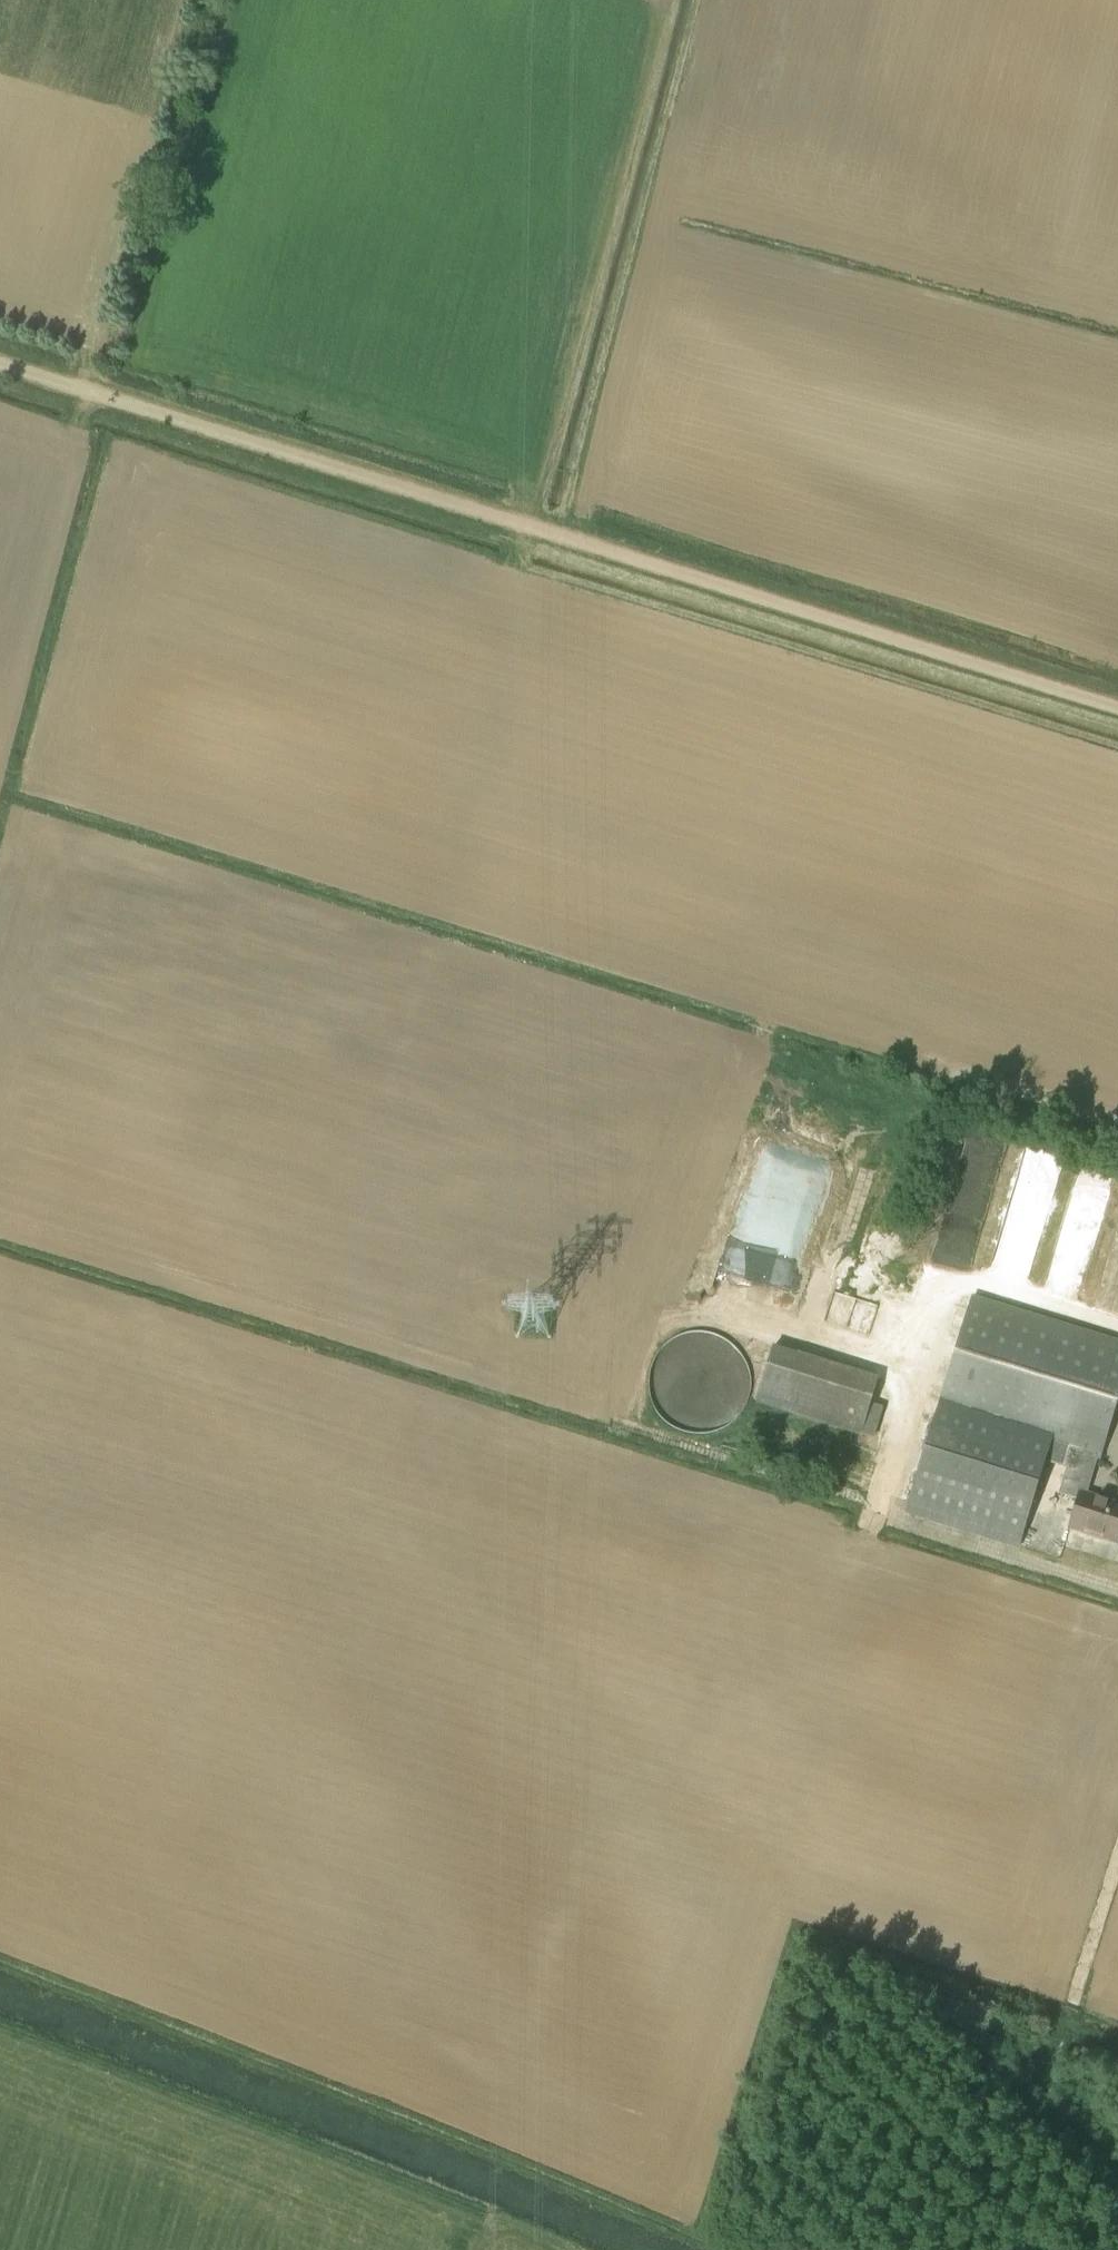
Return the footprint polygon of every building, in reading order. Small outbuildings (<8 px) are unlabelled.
[(785,1153),(790,1141),(772,1134),(767,1147),(785,1153)] [(1027,1158),(1014,1199),(1042,1208),(1055,1167),(1027,1158)] [(1078,1172),(1069,1229),(1093,1233),(1102,1175),(1078,1172)] [(820,1204),(789,1195),(759,1300),(790,1309),(820,1204)] [(1117,1397),(1117,1346),(970,1301),(936,1413),(904,1515),(1019,1550),(1050,1447),(1066,1452),(1061,1469),(1066,1470),(1058,1496),(1075,1501),(1067,1530),(1117,1545),(1117,1544),(1117,1504),(1084,1494),(1095,1456),(1100,1457),(1117,1397)] [(699,1434),(706,1434),(713,1433),(719,1431),(725,1428),(731,1424),(736,1419),(740,1414),(744,1409),(747,1403),(749,1396),(750,1390),(751,1383),(750,1376),(749,1370),(747,1363),(744,1357),(740,1352),(736,1347),(731,1342),(725,1338),(719,1335),(713,1333),(706,1332),(699,1332),(693,1332),(686,1333),(680,1335),(674,1338),(668,1342),(663,1347),(659,1352),(655,1357),(652,1363),(650,1370),(648,1376),(648,1383),(648,1390),(650,1396),(652,1403),(655,1409),(659,1414),(663,1419),(668,1424),(674,1428),(680,1430),(686,1433),(693,1434),(699,1434)] [(871,1403),(879,1379),(773,1346),(755,1404),(861,1436),(862,1435),(871,1403)] [(884,1407),(871,1403),(862,1435),(874,1439),(884,1407)] [(1117,1571),(1117,1557),(1076,1541),(1071,1553),(1117,1571)]
